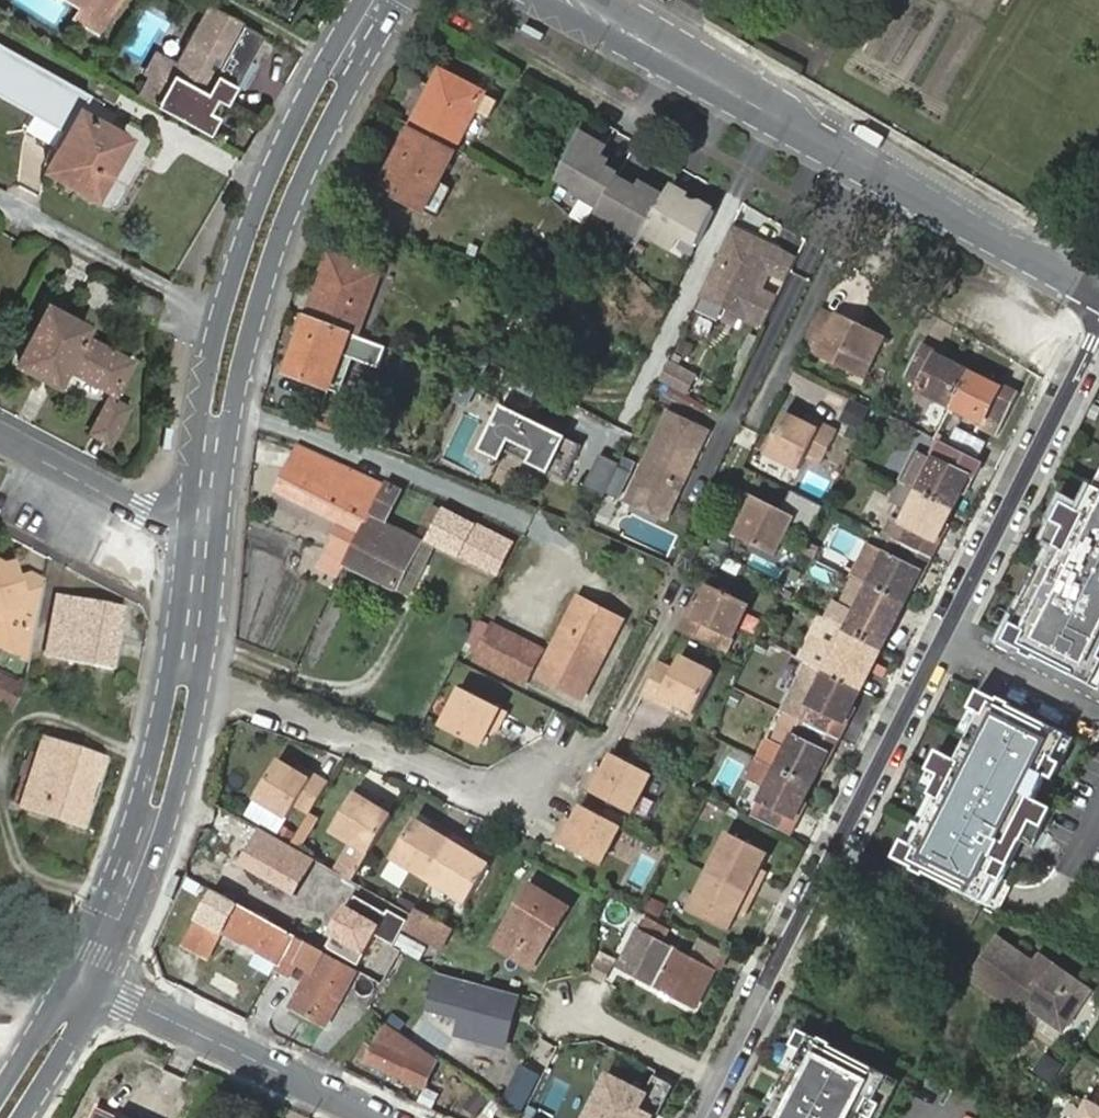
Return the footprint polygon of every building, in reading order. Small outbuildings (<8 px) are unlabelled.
[(78,11),(85,0),(61,0),(78,11)] [(78,11),(87,16),(80,27),(94,35),(108,11),(104,8),(108,0),(85,0),(78,11)] [(115,0),(108,0),(104,8),(108,11),(115,0)] [(261,34),(211,6),(194,36),(204,41),(194,59),(198,61),(196,65),(200,67),(190,85),(214,99),(222,104),(261,34)] [(87,16),(78,11),(72,22),(80,27),(87,16)] [(150,77),(139,96),(206,133),(216,115),(208,109),(214,99),(190,85),(200,67),(196,65),(198,61),(194,59),(204,41),(194,36),(178,65),(157,51),(145,75),(150,77)] [(34,110),(24,130),(57,148),(80,108),(97,117),(105,103),(88,94),(90,91),(0,40),(0,90),(34,110)] [(443,74),(414,129),(457,152),(478,112),(489,117),(497,102),(443,74)] [(57,148),(47,167),(95,194),(128,137),(80,108),(57,148)] [(457,152),(414,129),(382,190),(425,212),(457,152)] [(606,148),(579,132),(558,178),(564,184),(573,189),(579,196),(601,208),(598,213),(613,221),(622,233),(638,243),(644,233),(672,249),(679,239),(684,238),(699,246),(715,212),(672,187),(665,199),(643,185),(639,192),(617,180),(619,176),(604,168),(608,162),(600,157),(606,148)] [(794,262),(732,227),(707,279),(700,293),(762,328),(775,301),(758,292),(767,275),(784,283),(794,262)] [(351,334),(357,336),(381,274),(332,256),(307,318),(351,334)] [(87,329),(45,307),(14,364),(42,378),(51,361),(110,393),(89,433),(108,443),(130,403),(113,393),(129,361),(83,335),(87,329)] [(837,319),(822,311),(808,339),(824,347),(821,354),(867,375),(886,335),(839,313),(837,319)] [(351,334),(307,318),(286,374),(329,390),(330,388),(342,357),(351,334)] [(916,392),(950,409),(969,373),(955,365),(957,361),(925,344),(907,379),(919,386),(916,392)] [(342,357),(330,388),(342,394),(355,362),(342,357)] [(671,360),(661,382),(691,394),(700,372),(671,360)] [(969,373),(950,409),(986,427),(989,420),(1002,427),(1020,393),(986,375),(982,380),(969,373)] [(859,429),(873,407),(856,396),(842,418),(859,429)] [(326,406),(320,425),(338,431),(344,412),(326,406)] [(580,446),(499,407),(477,452),(498,463),(503,453),(563,482),(580,446)] [(823,431),(808,423),(788,414),(770,453),(804,471),(811,457),(827,465),(843,432),(827,424),(823,431)] [(669,416),(625,503),(664,522),(708,435),(669,416)] [(812,416),(808,423),(823,431),(827,424),(812,416)] [(989,420),(986,427),(984,431),(996,437),(1002,427),(989,420)] [(949,446),(979,462),(987,445),(957,430),(949,446)] [(918,491),(954,509),(961,497),(965,498),(984,464),(979,462),(949,446),(939,442),(932,457),(934,459),(933,461),(918,491)] [(344,568),(385,487),(300,449),(279,490),(341,523),(324,558),(344,568)] [(918,491),(933,461),(918,454),(904,483),(918,491)] [(626,498),(633,462),(596,455),(590,491),(626,498)] [(404,489),(387,482),(385,487),(344,568),(398,595),(425,545),(385,524),(404,489)] [(946,525),(954,509),(918,491),(902,482),(892,503),(909,511),(903,523),(893,519),(883,535),(902,544),(933,561),(951,527),(946,525)] [(1085,513),(1077,509),(1057,547),(1066,552),(1025,629),(1016,624),(1007,642),(1095,687),(1098,678),(1098,487),(1085,513)] [(753,495),(744,512),(752,516),(748,522),(741,538),(781,557),(801,517),(753,495)] [(601,501),(596,522),(612,526),(618,505),(601,501)] [(443,511),(427,542),(440,548),(462,559),(464,557),(500,575),(512,551),(474,531),(476,527),(443,511)] [(752,516),(744,512),(741,519),(748,522),(752,516)] [(427,542),(425,545),(398,595),(412,603),(440,548),(427,542)] [(917,596),(933,561),(902,544),(896,557),(891,554),(892,552),(876,543),(858,579),(870,585),(906,604),(912,594),(917,596)] [(339,579),(344,568),(324,558),(319,568),(339,579)] [(39,585),(24,577),(10,582),(1,577),(0,576),(0,649),(8,653),(12,644),(27,652),(39,585)] [(681,631),(710,646),(718,631),(731,637),(748,603),(710,584),(702,603),(695,617),(689,613),(681,631)] [(901,616),(906,604),(870,585),(857,611),(846,605),(836,624),(848,630),(888,650),(905,618),(901,616)] [(120,607),(54,596),(44,657),(110,668),(120,607)] [(695,617),(702,603),(696,600),(689,613),(695,617)] [(579,601),(540,678),(583,699),(622,624),(579,601)] [(873,679),(888,650),(848,630),(836,624),(812,667),(861,693),(870,678),(873,679)] [(495,631),(474,670),(487,676),(523,695),(543,656),(495,631)] [(8,653),(25,661),(27,652),(12,644),(8,653)] [(660,659),(645,690),(658,697),(662,691),(676,698),(695,708),(714,668),(681,651),(674,665),(660,659)] [(861,693),(812,667),(796,699),(809,706),(801,721),(841,742),(859,707),(854,705),(861,693)] [(0,677),(0,707),(7,710),(19,686),(0,677)] [(494,723),(503,727),(509,713),(461,690),(441,731),(481,750),(490,731),(494,723)] [(1035,801),(1048,777),(1056,781),(1064,765),(1056,761),(1069,736),(982,690),(973,708),(982,713),(957,759),(949,755),(929,793),(938,797),(913,844),(904,839),(895,857),(983,902),(990,888),(996,878),(1004,882),(1024,843),(1035,849),(1045,829),(1034,823),(1044,805),(1035,801)] [(662,691),(658,697),(674,705),(676,698),(662,691)] [(823,776),(841,742),(801,721),(788,714),(773,742),(767,740),(757,760),(813,789),(820,775),(823,776)] [(499,736),(503,727),(494,723),(490,731),(499,736)] [(101,761),(39,740),(18,807),(79,827),(101,761)] [(632,813),(654,770),(615,750),(605,770),(602,778),(594,774),(585,791),(632,813)] [(813,789),(757,760),(746,781),(765,791),(751,817),(791,837),(808,805),(804,804),(813,789)] [(294,805),(309,814),(327,784),(311,775),(307,780),(293,772),(274,762),(253,801),(287,818),(294,805)] [(597,766),(594,774),(602,778),(605,770),(597,766)] [(296,767),(293,772),(307,780),(311,775),(296,767)] [(329,831),(348,843),(367,854),(390,816),(375,806),(367,802),(370,795),(356,786),(329,831)] [(367,802),(375,806),(379,800),(370,795),(367,802)] [(563,826),(555,840),(600,863),(619,825),(583,805),(576,818),(570,829),(563,826)] [(315,819),(308,815),(291,846),(289,849),(296,853),(315,819)] [(568,815),(563,826),(570,829),(576,818),(568,815)] [(391,859),(429,882),(457,837),(441,828),(436,835),(427,830),(415,822),(391,859)] [(432,822),(427,830),(436,835),(441,828),(432,822)] [(289,849),(259,832),(246,856),(285,876),(289,870),(310,882),(319,865),(296,853),(289,849)] [(706,871),(754,897),(764,880),(756,874),(760,866),(766,855),(728,832),(706,871)] [(457,837),(429,882),(467,904),(490,868),(474,858),(466,854),(471,847),(457,837)] [(348,843),(336,863),(355,873),(367,854),(348,843)] [(466,854),(474,858),(479,851),(471,847),(466,854)] [(336,863),(334,867),(353,877),(355,873),(336,863)] [(319,865),(310,882),(338,896),(346,880),(331,872),(319,865)] [(756,874),(764,880),(768,871),(760,866),(756,874)] [(353,877),(334,867),(331,872),(346,880),(350,882),(353,877)] [(747,911),(754,897),(706,871),(687,908),(727,930),(734,917),(738,906),(747,911)] [(530,884),(491,947),(523,966),(550,921),(558,925),(569,908),(530,884)] [(325,948),(353,895),(343,890),(313,943),(325,948)] [(291,935),(217,893),(186,948),(206,960),(222,934),(276,962),(291,935)] [(375,937),(387,915),(353,895),(325,948),(358,966),(375,937)] [(383,942),(393,947),(402,930),(410,916),(392,906),(387,915),(375,937),(383,942)] [(742,921),(747,911),(738,906),(734,917),(742,921)] [(402,930),(421,940),(431,920),(432,917),(414,908),(410,916),(402,930)] [(431,920),(449,928),(450,926),(432,917),(431,920)] [(431,920),(421,940),(438,949),(449,928),(431,920)] [(636,927),(614,966),(694,1010),(716,971),(636,927)] [(324,1027),(356,970),(291,935),(276,962),(273,968),(290,978),(298,965),(312,972),(292,1009),(324,1027)] [(383,985),(401,952),(393,947),(383,942),(364,975),(383,985)] [(1000,942),(973,980),(1026,1017),(1033,1008),(1065,1029),(1091,992),(1058,969),(1052,976),(1000,942)] [(217,970),(202,996),(230,1010),(243,985),(217,970)] [(519,996),(437,974),(428,1009),(461,1018),(457,1034),(505,1047),(519,996)] [(357,1003),(370,1011),(383,985),(364,975),(351,1000),(357,1003)] [(385,1023),(365,1060),(424,1092),(441,1062),(385,1023)] [(869,1110),(877,1114),(885,1098),(877,1094),(890,1070),(803,1023),(795,1039),(805,1044),(766,1117),(865,1117),(869,1110)] [(525,1115),(531,1117),(557,1117),(571,1091),(543,1077),(525,1115)] [(588,1117),(651,1117),(627,1104),(634,1092),(609,1078),(588,1117)] [(147,1117),(162,1117),(169,1104),(156,1098),(147,1117)] [(1083,1103),(1075,1117),(1098,1117),(1098,1111),(1083,1103)]
